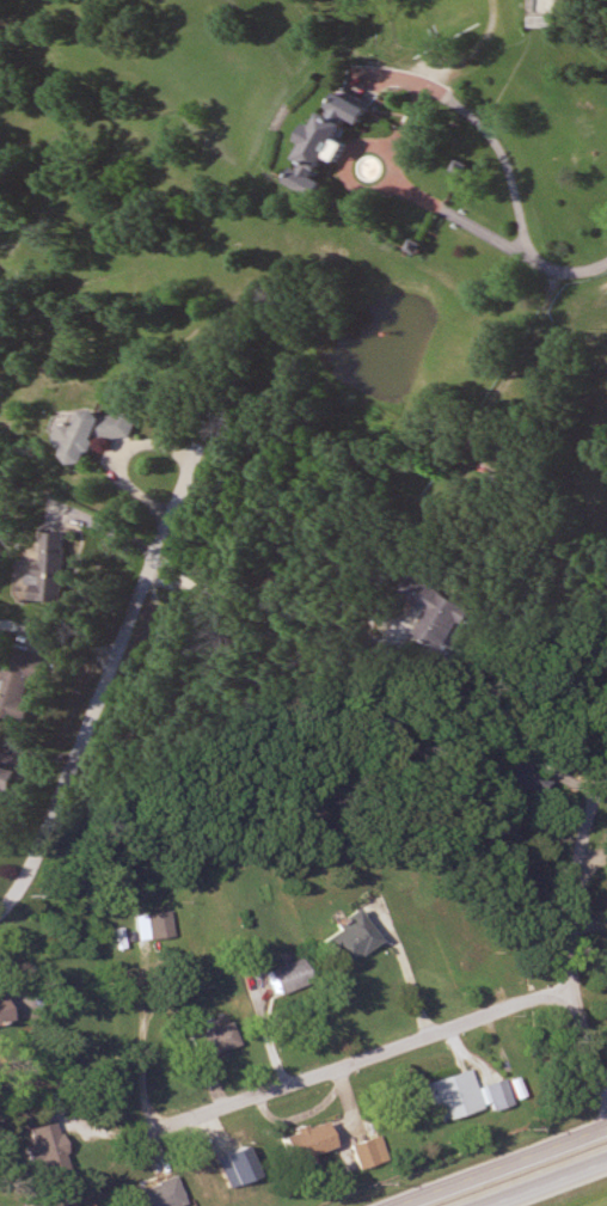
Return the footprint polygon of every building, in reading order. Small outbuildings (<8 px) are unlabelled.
[(561,0),(530,0),(530,13),(560,14),(561,0)] [(366,110),(330,90),(281,181),(312,198),(320,182),(312,178),(322,158),(333,164),(342,146),(333,141),(344,120),(357,127),(366,110)] [(90,439),(129,436),(127,413),(93,416),(92,410),(72,411),(73,424),(55,426),(58,465),(80,463),(79,452),(90,452),(90,439)] [(59,594),(60,533),(33,533),(32,593),(59,594)] [(442,652),(466,610),(407,576),(399,590),(409,596),(405,602),(423,612),(411,635),(442,652)] [(36,656),(0,650),(0,719),(24,723),(36,656)] [(0,768),(0,801),(8,770),(0,768)] [(144,915),(147,941),(174,938),(172,912),(144,915)] [(369,947),(354,912),(326,924),(330,932),(318,938),(329,964),(369,947)] [(260,972),(269,996),(305,984),(297,959),(260,972)] [(190,1061),(236,1045),(228,1021),(182,1037),(190,1061)] [(423,1083),(434,1122),(486,1108),(487,1112),(508,1107),(501,1081),(471,1089),(466,1071),(423,1083)] [(275,1136),(282,1162),(327,1148),(320,1123),(275,1136)] [(61,1172),(54,1124),(26,1128),(28,1147),(22,1147),(26,1177),(61,1172)] [(356,1170),(385,1162),(378,1136),(348,1145),(356,1170)] [(199,1195),(253,1174),(244,1150),(190,1171),(199,1195)] [(180,1205),(173,1180),(117,1195),(120,1205),(176,1205),(180,1205)]
